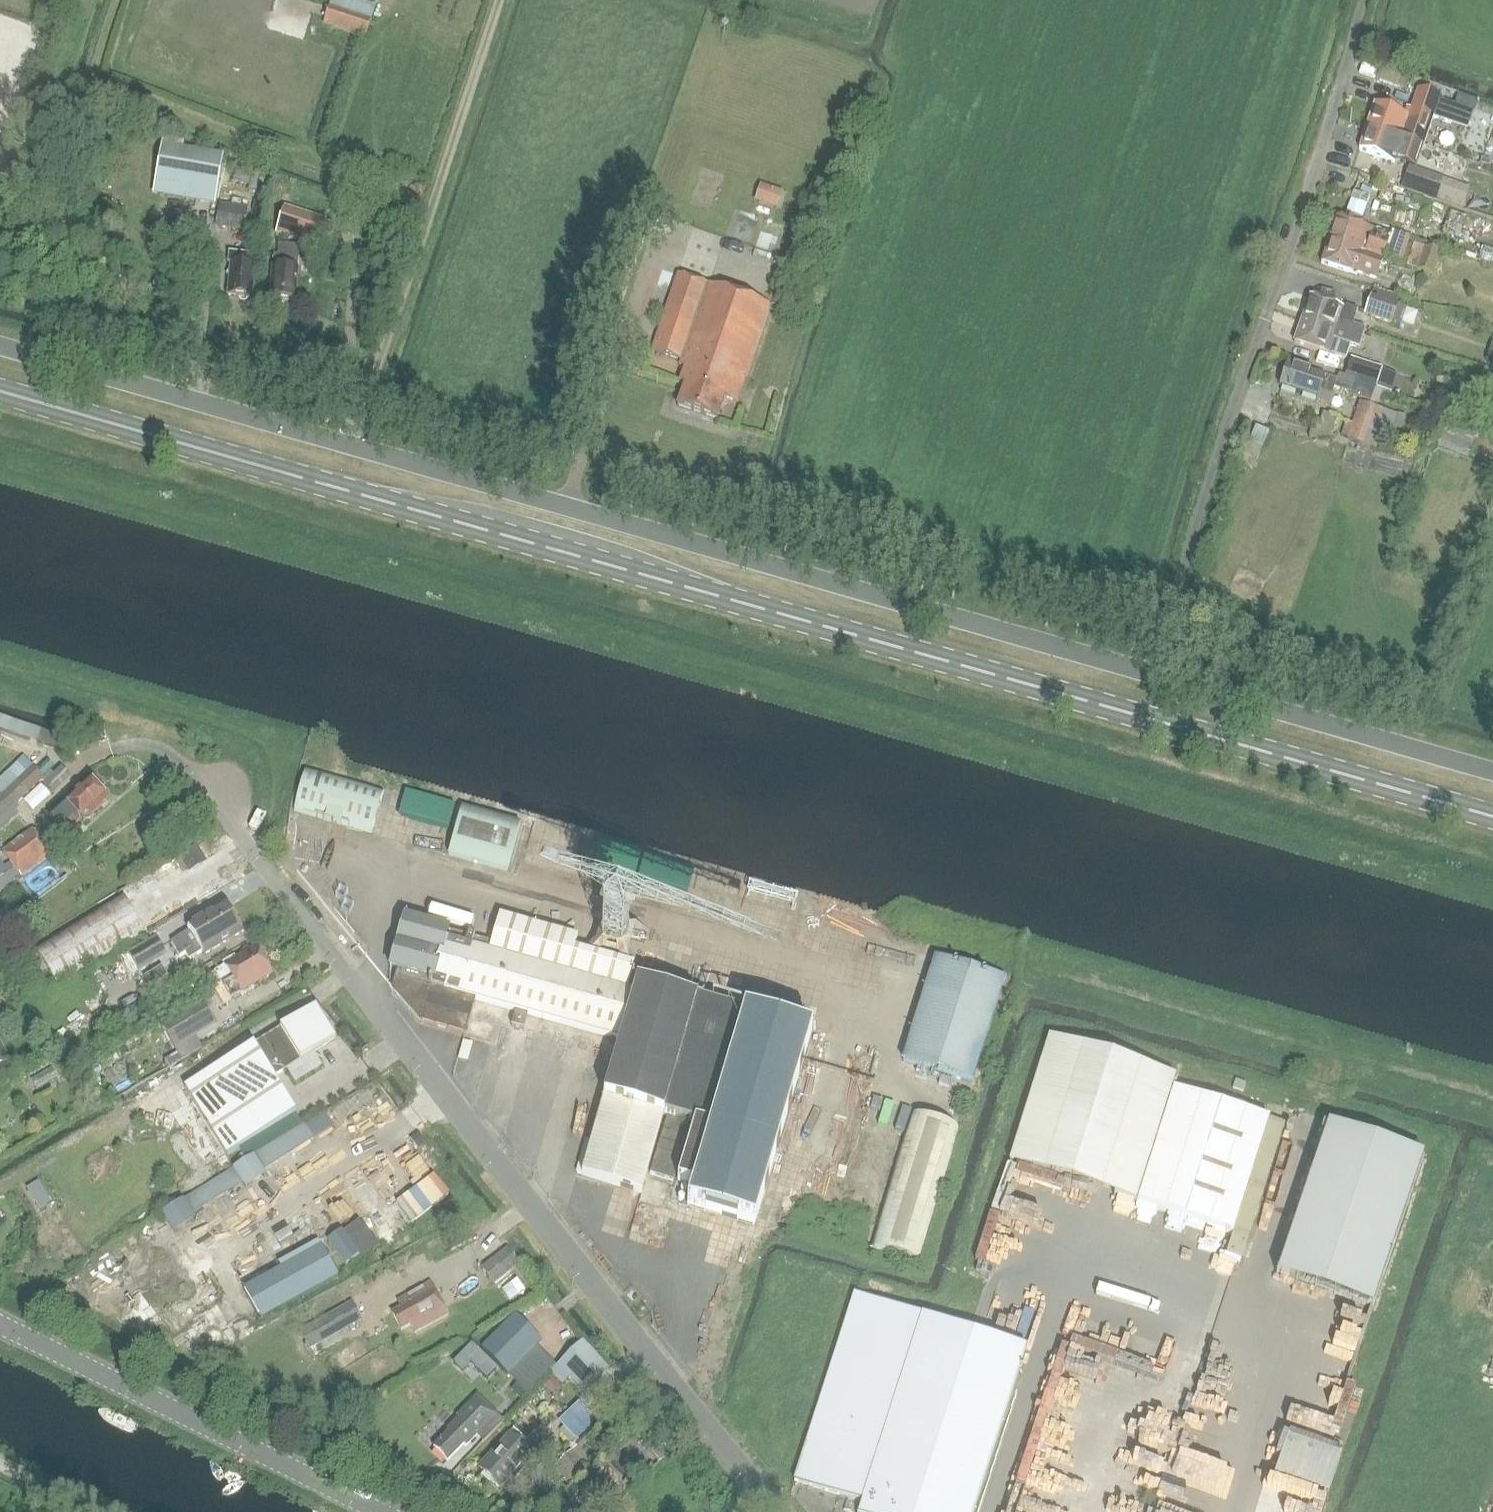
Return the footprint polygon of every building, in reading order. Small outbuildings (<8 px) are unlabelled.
[(325,25),(367,38),(377,6),(360,0),(332,0),(325,25)] [(1367,127),(1421,146),(1431,117),(1448,122),(1454,105),(1437,100),(1438,97),(1418,90),(1411,110),(1410,116),(1374,104),(1367,127)] [(1473,112),(1454,105),(1448,122),(1467,129),(1473,112)] [(1367,127),(1359,150),(1409,167),(1410,166),(1414,168),(1421,146),(1367,127)] [(153,191),(215,202),(223,159),(161,148),(153,191)] [(249,185),(256,165),(242,160),(236,181),(249,185)] [(1409,167),(1404,182),(1439,196),(1446,180),(1414,168),(1410,166),(1409,167)] [(270,171),(255,169),(251,192),(267,195),(270,171)] [(754,200),(779,205),(783,187),(758,181),(754,200)] [(221,204),(217,226),(246,231),(250,209),(221,204)] [(284,208),(275,234),(317,248),(326,221),(284,208)] [(1452,223),(1467,227),(1471,215),(1456,210),(1452,223)] [(1390,239),(1371,232),(1372,229),(1336,217),(1328,240),(1383,259),(1400,264),(1409,237),(1392,231),(1390,239)] [(1321,263),(1356,275),(1357,273),(1376,279),(1383,259),(1328,240),(1321,263)] [(278,245),(277,256),(274,256),(273,267),(272,267),(269,300),(295,303),(298,269),(297,269),(298,258),(299,247),(278,245)] [(1424,248),(1416,269),(1432,275),(1440,254),(1424,248)] [(255,255),(231,253),(228,252),(227,264),(230,264),(227,296),(251,299),(254,265),(255,255)] [(312,262),(300,261),(299,270),(311,272),(312,262)] [(724,398),(736,402),(769,306),(678,274),(651,351),(681,361),(679,366),(684,368),(679,383),(684,385),(677,406),(717,420),(724,398)] [(1364,314),(1391,323),(1397,304),(1370,295),(1365,313),(1364,314)] [(1352,324),(1357,310),(1345,306),(1344,308),(1309,297),(1302,320),(1337,332),(1334,339),(1350,345),(1359,348),(1366,328),(1352,324)] [(1334,339),(1337,332),(1302,320),(1294,343),(1344,360),(1350,345),(1334,339)] [(1317,398),(1319,392),(1331,396),(1334,387),(1351,393),(1357,376),(1346,372),(1345,375),(1338,373),(1336,380),(1309,372),(1311,366),(1289,358),(1287,364),(1280,386),(1317,398)] [(1346,372),(1357,376),(1378,383),(1382,371),(1382,370),(1383,368),(1351,358),(1351,359),(1346,372)] [(1442,383),(1452,382),(1451,374),(1441,375),(1442,383)] [(1386,451),(1398,415),(1360,403),(1353,424),(1346,421),(1341,437),(1386,451)] [(1339,417),(1324,412),(1317,432),(1332,438),(1339,417)] [(1248,443),(1243,456),(1257,461),(1262,449),(1248,443)] [(56,750),(60,738),(0,718),(0,731),(56,750)] [(30,766),(22,758),(0,779),(0,795),(0,820),(42,779),(30,766)] [(54,774),(45,783),(54,792),(70,776),(61,767),(54,774)] [(293,811),(332,822),(371,833),(383,790),(305,768),(293,811)] [(64,835),(80,821),(82,823),(106,800),(89,781),(49,819),(64,835)] [(33,809),(48,795),(41,787),(26,801),(33,809)] [(520,825),(461,809),(448,855),(507,871),(520,825)] [(553,827),(549,854),(608,863),(612,836),(553,827)] [(49,855),(32,831),(1,854),(16,873),(17,872),(21,876),(49,855)] [(615,840),(608,866),(661,881),(669,856),(615,840)] [(202,862),(192,847),(176,857),(177,858),(186,872),(202,862)] [(665,882),(714,895),(721,868),(672,855),(665,882)] [(120,895),(33,947),(56,985),(143,932),(120,895)] [(194,921),(195,923),(186,928),(188,932),(175,939),(176,940),(170,943),(179,958),(185,954),(188,961),(201,953),(202,955),(240,933),(239,930),(241,929),(236,922),(234,923),(231,916),(233,915),(228,908),(226,909),(225,906),(203,919),(202,917),(194,921)] [(397,972),(392,990),(420,1022),(464,1035),(474,1000),(515,1012),(511,1026),(522,1029),(526,1015),(619,1042),(590,1143),(584,1141),(575,1174),(651,1196),(657,1177),(646,1174),(663,1117),(693,1126),(677,1184),(692,1188),(686,1207),(754,1227),(810,1033),(636,983),(633,993),(627,992),(634,964),(573,948),(576,936),(498,914),(489,945),(447,933),(448,931),(404,918),(389,970),(397,972)] [(136,970),(150,962),(164,955),(160,948),(154,937),(126,953),(136,970)] [(223,986),(264,962),(256,947),(214,972),(223,986)] [(1004,980),(934,958),(901,1062),(971,1084),(1004,980)] [(264,962),(223,986),(231,1000),(272,975),(264,962)] [(160,967),(142,977),(147,987),(165,977),(160,967)] [(169,1010),(196,994),(187,980),(160,996),(169,1010)] [(208,1015),(199,1001),(161,1024),(176,1048),(188,1040),(182,1031),(208,1015)] [(315,1006),(184,1087),(227,1156),(296,1114),(273,1077),(335,1039),(315,1006)] [(1256,1215),(1281,1118),(1170,1089),(1174,1073),(1042,1038),(1007,1169),(1234,1228),(1239,1211),(1256,1215)] [(9,1062),(0,1046),(0,1067),(9,1062)] [(129,1053),(125,1047),(119,1051),(123,1057),(129,1053)] [(98,1066),(88,1072),(93,1080),(103,1074),(98,1066)] [(36,1088),(57,1077),(53,1069),(32,1080),(36,1088)] [(170,1227),(337,1129),(326,1111),(159,1209),(170,1227)] [(917,1263),(957,1128),(911,1114),(871,1250),(917,1263)] [(1318,1124),(1276,1280),(1374,1306),(1416,1150),(1318,1124)] [(433,1175),(396,1203),(412,1222),(449,1195),(433,1175)] [(39,1211),(50,1204),(38,1183),(26,1190),(39,1211)] [(1227,1252),(1244,1256),(1249,1232),(1232,1228),(1227,1252)] [(359,1256),(341,1231),(327,1242),(345,1266),(359,1256)] [(256,1316),(337,1280),(319,1240),(275,1260),(279,1269),(242,1285),(256,1316)] [(506,1249),(481,1268),(453,1290),(462,1303),(491,1280),(493,1284),(518,1264),(506,1249)] [(409,1326),(413,1334),(448,1315),(431,1283),(397,1301),(401,1309),(391,1314),(400,1331),(409,1326)] [(1024,1350),(912,1314),(916,1302),(893,1294),(889,1306),(854,1295),(793,1482),(861,1504),(858,1511),(972,1511),(1024,1350)] [(351,1302),(299,1330),(308,1348),(361,1320),(351,1302)] [(508,1375),(536,1346),(508,1319),(480,1349),(508,1375)] [(1049,1414),(1060,1417),(1051,1430),(1070,1435),(1076,1426),(1095,1438),(1106,1441),(1139,1392),(1140,1390),(1109,1382),(1110,1380),(1118,1352),(1083,1342),(1087,1328),(1080,1323),(1080,1325),(1066,1345),(1058,1343),(1029,1443),(1049,1414)] [(1345,1382),(1355,1351),(1313,1337),(1301,1375),(1291,1371),(1284,1392),(1317,1402),(1311,1419),(1331,1426),(1337,1408),(1346,1411),(1354,1385),(1345,1382)] [(497,1367),(471,1342),(461,1353),(486,1378),(497,1367)] [(580,1342),(558,1364),(549,1372),(561,1385),(570,1377),(584,1392),(607,1370),(580,1342)] [(559,1386),(552,1379),(545,1386),(552,1393),(559,1386)] [(502,1422),(497,1416),(476,1395),(455,1416),(457,1418),(446,1429),(449,1432),(433,1448),(447,1462),(463,1446),(464,1448),(476,1436),(484,1444),(502,1422)] [(558,1432),(575,1448),(578,1445),(600,1423),(578,1401),(558,1422),(563,1427),(558,1432)] [(553,1445),(538,1430),(522,1448),(508,1435),(477,1467),(501,1489),(531,1457),(536,1463),(553,1445)] [(1325,1496),(1339,1457),(1283,1437),(1269,1476),(1325,1496)] [(647,1451),(659,1463),(667,1455),(655,1444),(647,1451)] [(593,1460),(578,1445),(575,1448),(554,1469),(569,1485),(593,1460)] [(635,1484),(642,1477),(639,1474),(632,1481),(635,1484)]
